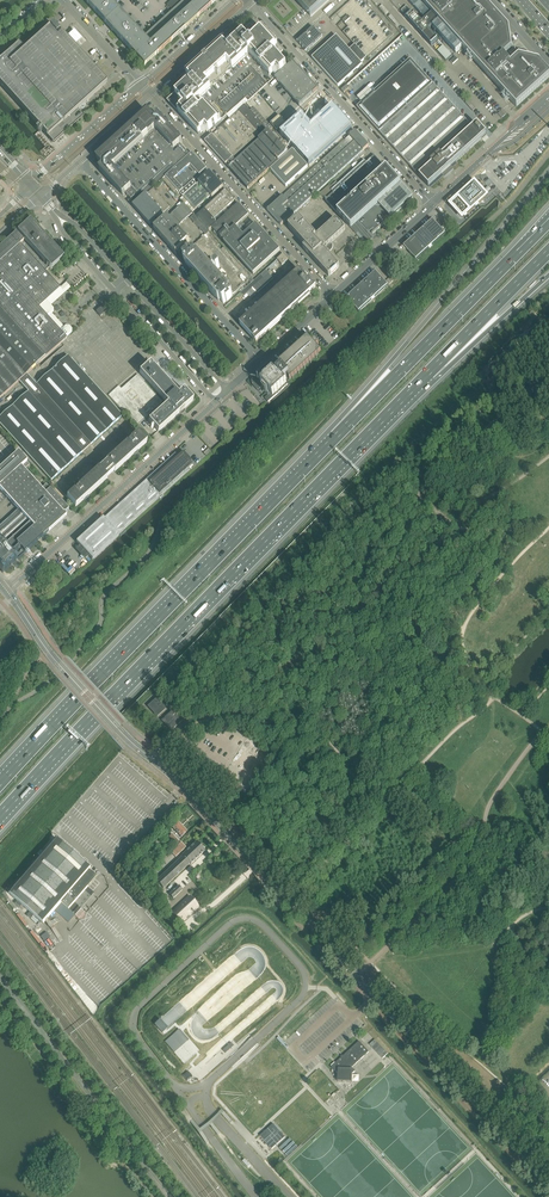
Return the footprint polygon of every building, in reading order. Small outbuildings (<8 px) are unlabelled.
[(94,11),(95,12),(107,0),(90,0),(87,3),(94,11)] [(103,22),(105,23),(119,11),(119,10),(118,9),(117,9),(113,4),(113,3),(110,0),(107,0),(95,12),(103,22)] [(209,8),(210,7),(211,6),(212,5),(207,0),(184,0),(183,1),(198,17),(209,8)] [(310,16),(328,0),(296,0),(310,16)] [(367,59),(394,34),(363,0),(352,0),(331,19),(332,20),(330,22),(336,28),(337,26),(338,27),(343,22),(348,28),(343,32),(355,46),(355,45),(367,58),(366,58),(367,59)] [(426,20),(422,23),(413,13),(407,19),(431,46),(438,40),(429,30),(438,21),(439,22),(433,27),(456,53),(462,47),(501,90),(502,91),(516,107),(548,78),(548,73),(539,62),(519,57),(512,49),(509,29),(502,21),(485,2),(476,0),(408,0),(426,20)] [(186,28),(198,17),(183,1),(182,2),(171,12),(170,13),(185,30),(186,29),(186,28)] [(209,8),(198,17),(198,18),(212,5),(211,6),(210,7),(209,8)] [(379,8),(385,15),(389,12),(382,5),(379,8)] [(108,26),(111,30),(121,41),(136,28),(131,24),(129,21),(126,19),(127,19),(122,13),(119,10),(119,11),(105,23),(108,26)] [(410,10),(404,16),(407,19),(413,13),(410,10)] [(184,31),(184,30),(185,30),(170,13),(168,14),(158,24),(156,25),(171,42),(183,31),(184,31)] [(198,18),(198,17),(186,28),(186,29),(185,30),(198,18)] [(38,127),(37,128),(38,129),(39,131),(40,131),(41,132),(42,131),(54,144),(54,143),(84,116),(83,116),(78,110),(107,84),(95,71),(94,70),(91,67),(54,26),(53,25),(25,50),(20,46),(20,45),(19,44),(2,59),(0,61),(0,84),(38,127)] [(159,53),(171,42),(156,25),(155,27),(145,35),(144,36),(144,37),(143,37),(143,38),(149,44),(149,45),(158,54),(159,53)] [(228,37),(203,60),(180,80),(185,86),(176,95),(177,96),(177,97),(172,102),(180,110),(179,110),(180,111),(178,112),(199,135),(204,129),(207,133),(221,120),(212,111),(200,97),(249,53),(261,66),(270,76),(276,71),(278,74),(286,66),(278,57),(283,52),(260,26),(252,33),(250,31),(245,35),(244,35),(243,34),(233,42),(228,37)] [(121,41),(128,49),(129,50),(143,38),(143,37),(143,36),(142,36),(138,31),(136,28),(121,41)] [(306,51),(310,48),(322,37),(313,28),(298,42),(303,48),(306,51)] [(183,31),(171,42),(172,42),(185,30),(184,30),(184,31),(183,31)] [(73,33),(67,38),(75,46),(81,41),(73,33)] [(336,36),(312,58),(338,87),(362,65),(361,63),(366,58),(367,58),(355,45),(355,46),(349,50),(336,36)] [(157,55),(158,54),(149,45),(149,44),(143,38),(129,50),(144,66),(156,55),(157,55)] [(172,42),(171,42),(159,53),(158,54),(172,42)] [(443,46),(437,51),(446,61),(452,56),(443,46)] [(226,115),(235,107),(245,98),(248,101),(267,84),(256,71),(261,66),(249,53),(200,97),(212,111),(217,106),(226,115)] [(156,55),(144,66),(144,67),(158,54),(157,55),(156,55)] [(410,59),(357,108),(419,176),(428,187),(429,187),(444,173),(446,174),(450,170),(449,168),(486,134),(486,135),(486,134),(477,124),(472,128),(410,59)] [(317,89),(293,62),(275,78),(299,105),(312,93),(317,89)] [(206,141),(205,142),(206,142),(208,144),(208,145),(213,150),(216,153),(215,153),(224,162),(226,164),(225,165),(266,128),(250,110),(245,105),(239,111),(235,114),(230,119),(206,141)] [(254,107),(250,110),(266,128),(269,125),(254,107)] [(302,115),(280,134),(309,166),(352,127),(333,107),(312,126),(302,115)] [(154,118),(153,117),(148,112),(97,159),(102,165),(104,163),(105,165),(99,170),(123,196),(126,194),(132,188),(113,168),(155,129),(174,150),(180,144),(182,142),(159,116),(153,121),(152,119),(154,118)] [(279,116),(270,124),(277,131),(286,123),(279,116)] [(266,128),(225,165),(226,165),(229,168),(228,168),(229,168),(238,178),(241,180),(241,181),(248,189),(248,190),(266,173),(291,151),(289,149),(288,150),(284,145),(286,143),(284,141),(281,144),(280,145),(271,134),(268,132),(269,131),(270,132),(273,129),(269,125),(266,128)] [(132,188),(138,195),(172,164),(175,168),(190,155),(180,144),(174,150),(155,129),(113,168),(132,188)] [(355,131),(267,211),(281,226),(369,146),(355,131)] [(293,150),(271,170),(286,187),(308,167),(293,150)] [(180,193),(183,197),(196,185),(193,181),(207,169),(192,153),(190,155),(175,168),(165,177),(177,190),(180,193)] [(374,155),(347,180),(325,200),(357,235),(363,229),(368,234),(370,232),(373,235),(413,198),(374,155)] [(210,172),(196,185),(183,197),(195,210),(210,196),(212,198),(224,187),(210,172)] [(476,207),(486,197),(485,196),(486,196),(476,185),(475,183),(473,185),(469,188),(460,197),(458,198),(454,201),(455,202),(453,203),(451,205),(456,210),(458,212),(461,216),(463,217),(464,216),(465,217),(467,215),(466,214),(468,213),(468,214),(474,208),(474,207),(475,206),(476,207)] [(151,225),(158,219),(171,207),(153,188),(134,206),(151,225)] [(226,190),(204,210),(197,217),(209,231),(217,223),(214,220),(236,201),(226,190)] [(183,197),(180,199),(184,203),(192,212),(195,210),(183,197)] [(179,252),(190,243),(186,239),(176,228),(193,213),(192,212),(184,203),(154,230),(169,246),(177,254),(179,252)] [(238,205),(212,229),(225,243),(239,230),(236,227),(248,216),(238,205)] [(211,266),(235,293),(249,280),(251,283),(254,281),(226,250),(224,251),(222,249),(221,250),(218,246),(220,244),(209,231),(194,215),(190,218),(206,235),(188,251),(190,254),(194,250),(196,250),(211,266)] [(316,237),(299,218),(297,220),(290,226),(289,228),(306,247),(303,249),(304,249),(329,277),(331,275),(338,269),(339,267),(324,251),(324,250),(325,249),(329,250),(331,245),(330,244),(345,230),(344,228),(337,221),(336,219),(317,236),(316,237)] [(404,247),(413,257),(416,260),(445,234),(433,220),(404,247)] [(19,382),(28,392),(0,417),(0,425),(23,450),(51,481),(83,452),(90,445),(122,416),(68,356),(36,385),(27,375),(67,338),(72,333),(72,329),(69,326),(65,326),(64,327),(64,326),(64,325),(63,325),(62,325),(61,324),(62,324),(62,323),(61,323),(61,322),(60,322),(59,322),(52,314),(53,313),(54,309),(51,306),(71,288),(72,287),(72,286),(72,285),(71,284),(70,284),(70,285),(69,284),(69,283),(70,283),(70,282),(69,282),(69,281),(68,281),(67,282),(66,283),(60,288),(58,286),(60,285),(53,277),(51,278),(45,272),(49,268),(51,271),(64,259),(47,241),(37,229),(30,221),(18,232),(18,231),(0,247),(0,399),(19,382)] [(280,252),(274,245),(272,242),(272,241),(271,241),(271,240),(270,240),(270,241),(256,225),(244,236),(239,230),(225,243),(239,259),(245,265),(246,266),(254,275),(280,252)] [(216,298),(217,300),(219,301),(221,299),(222,300),(221,301),(225,305),(227,303),(228,303),(231,300),(230,298),(232,296),(235,293),(211,266),(196,250),(194,250),(190,254),(184,260),(186,263),(187,262),(190,265),(189,267),(191,270),(216,298)] [(277,260),(282,265),(288,259),(283,254),(277,260)] [(275,294),(240,325),(256,343),(264,336),(265,337),(269,334),(268,333),(292,311),(293,312),(311,296),(310,295),(316,289),(300,271),(287,282),(275,294)] [(263,278),(253,288),(258,293),(274,279),(266,271),(261,276),(263,278)] [(388,286),(376,272),(350,295),(347,298),(359,312),(388,286)] [(101,317),(108,310),(104,305),(96,312),(101,317)] [(251,381),(251,382),(252,382),(252,383),(252,384),(252,385),(253,385),(253,386),(259,392),(262,390),(264,392),(265,391),(268,394),(269,394),(269,395),(265,399),(268,403),(288,385),(284,381),(287,379),(290,382),(293,379),(293,380),(294,380),(294,379),(299,374),(300,374),(299,374),(305,369),(305,368),(311,364),(311,363),(317,358),(321,354),(317,348),(319,346),(315,342),(313,344),(308,339),(303,343),(298,348),(297,348),(297,349),(292,353),(291,353),(291,354),(286,359),(285,359),(286,359),(280,364),(277,367),(274,363),(270,366),(268,364),(254,377),(253,377),(253,378),(252,378),(252,379),(252,380),(252,381),(251,381)] [(150,363),(140,373),(168,404),(149,421),(158,432),(180,412),(184,409),(183,409),(193,400),(184,390),(178,395),(158,373),(161,371),(158,368),(156,370),(150,363)] [(106,463),(99,469),(97,467),(65,496),(75,507),(107,479),(107,478),(114,471),(115,472),(147,443),(136,431),(104,460),(106,463)] [(54,528),(66,516),(64,513),(69,509),(50,489),(47,492),(43,488),(41,489),(38,486),(34,482),(21,467),(27,462),(18,452),(0,469),(0,490),(18,509),(17,509),(43,537),(44,536),(44,537),(45,535),(49,532),(54,528)] [(93,560),(119,536),(119,535),(118,535),(190,470),(190,469),(188,468),(193,464),(183,452),(178,456),(175,454),(104,518),(103,518),(76,542),(92,559),(92,560),(93,560)] [(3,573),(39,540),(43,537),(17,509),(18,510),(0,526),(0,570),(3,573)] [(156,699),(148,706),(157,716),(165,709),(156,699)] [(172,711),(162,721),(171,731),(181,721),(172,711)] [(184,830),(178,824),(173,828),(181,837),(187,831),(185,829),(184,830)] [(43,924),(54,912),(61,903),(69,910),(75,903),(81,908),(86,902),(92,896),(85,891),(98,876),(95,873),(94,873),(91,870),(90,871),(91,869),(87,866),(79,859),(58,840),(55,838),(8,893),(43,924)] [(190,864),(191,864),(205,851),(196,842),(182,855),(183,856),(156,881),(163,889),(190,864)] [(175,857),(186,847),(181,842),(170,852),(175,857)] [(179,886),(169,895),(173,899),(183,890),(179,886)] [(189,897),(173,912),(181,921),(198,906),(189,897)] [(378,1043),(375,1040),(370,1045),(372,1048),(375,1051),(377,1053),(380,1056),(382,1059),(388,1054),(385,1051),(383,1048),(380,1046),(378,1043)] [(342,1059),(341,1058),(331,1068),(334,1071),(335,1071),(338,1073),(338,1081),(352,1082),(352,1074),(355,1071),(352,1068),(369,1052),(359,1041),(344,1056),(344,1057),(343,1058),(342,1059)] [(273,1124),(260,1136),(272,1149),(285,1137),(273,1124)]
